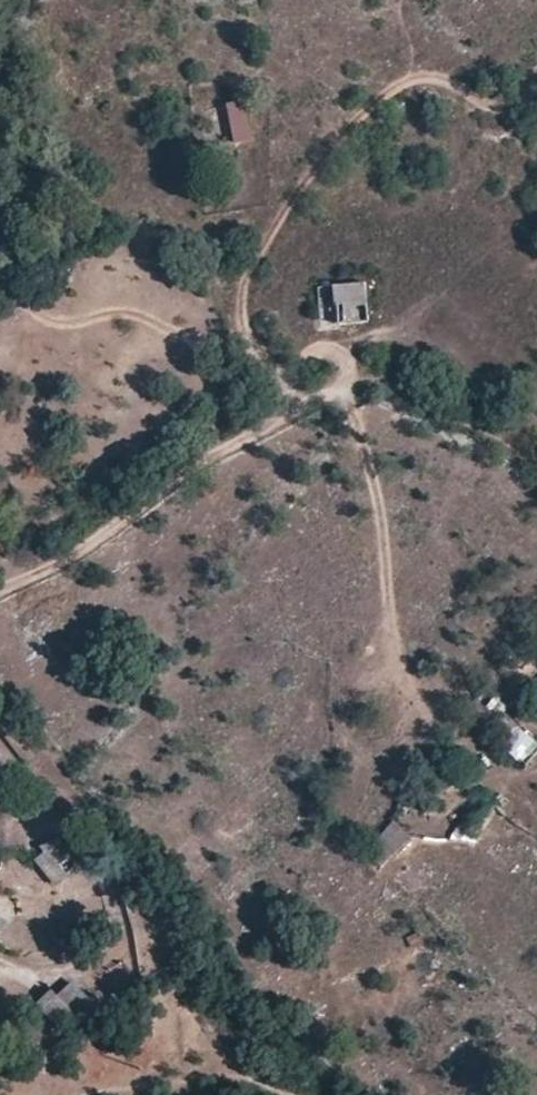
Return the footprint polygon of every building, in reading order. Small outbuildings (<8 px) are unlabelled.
[(227,106),(235,141),(252,138),(244,102),(227,106)] [(365,282),(334,286),(338,323),(367,319),(365,282)] [(318,285),(318,313),(331,313),(331,285),(318,285)] [(521,764),(536,747),(536,743),(518,726),(500,745),(521,764)] [(79,871),(50,838),(39,848),(43,853),(34,862),(55,885),(65,876),(68,880),(79,871)] [(67,975),(35,1006),(62,1034),(94,1002),(67,975)]
